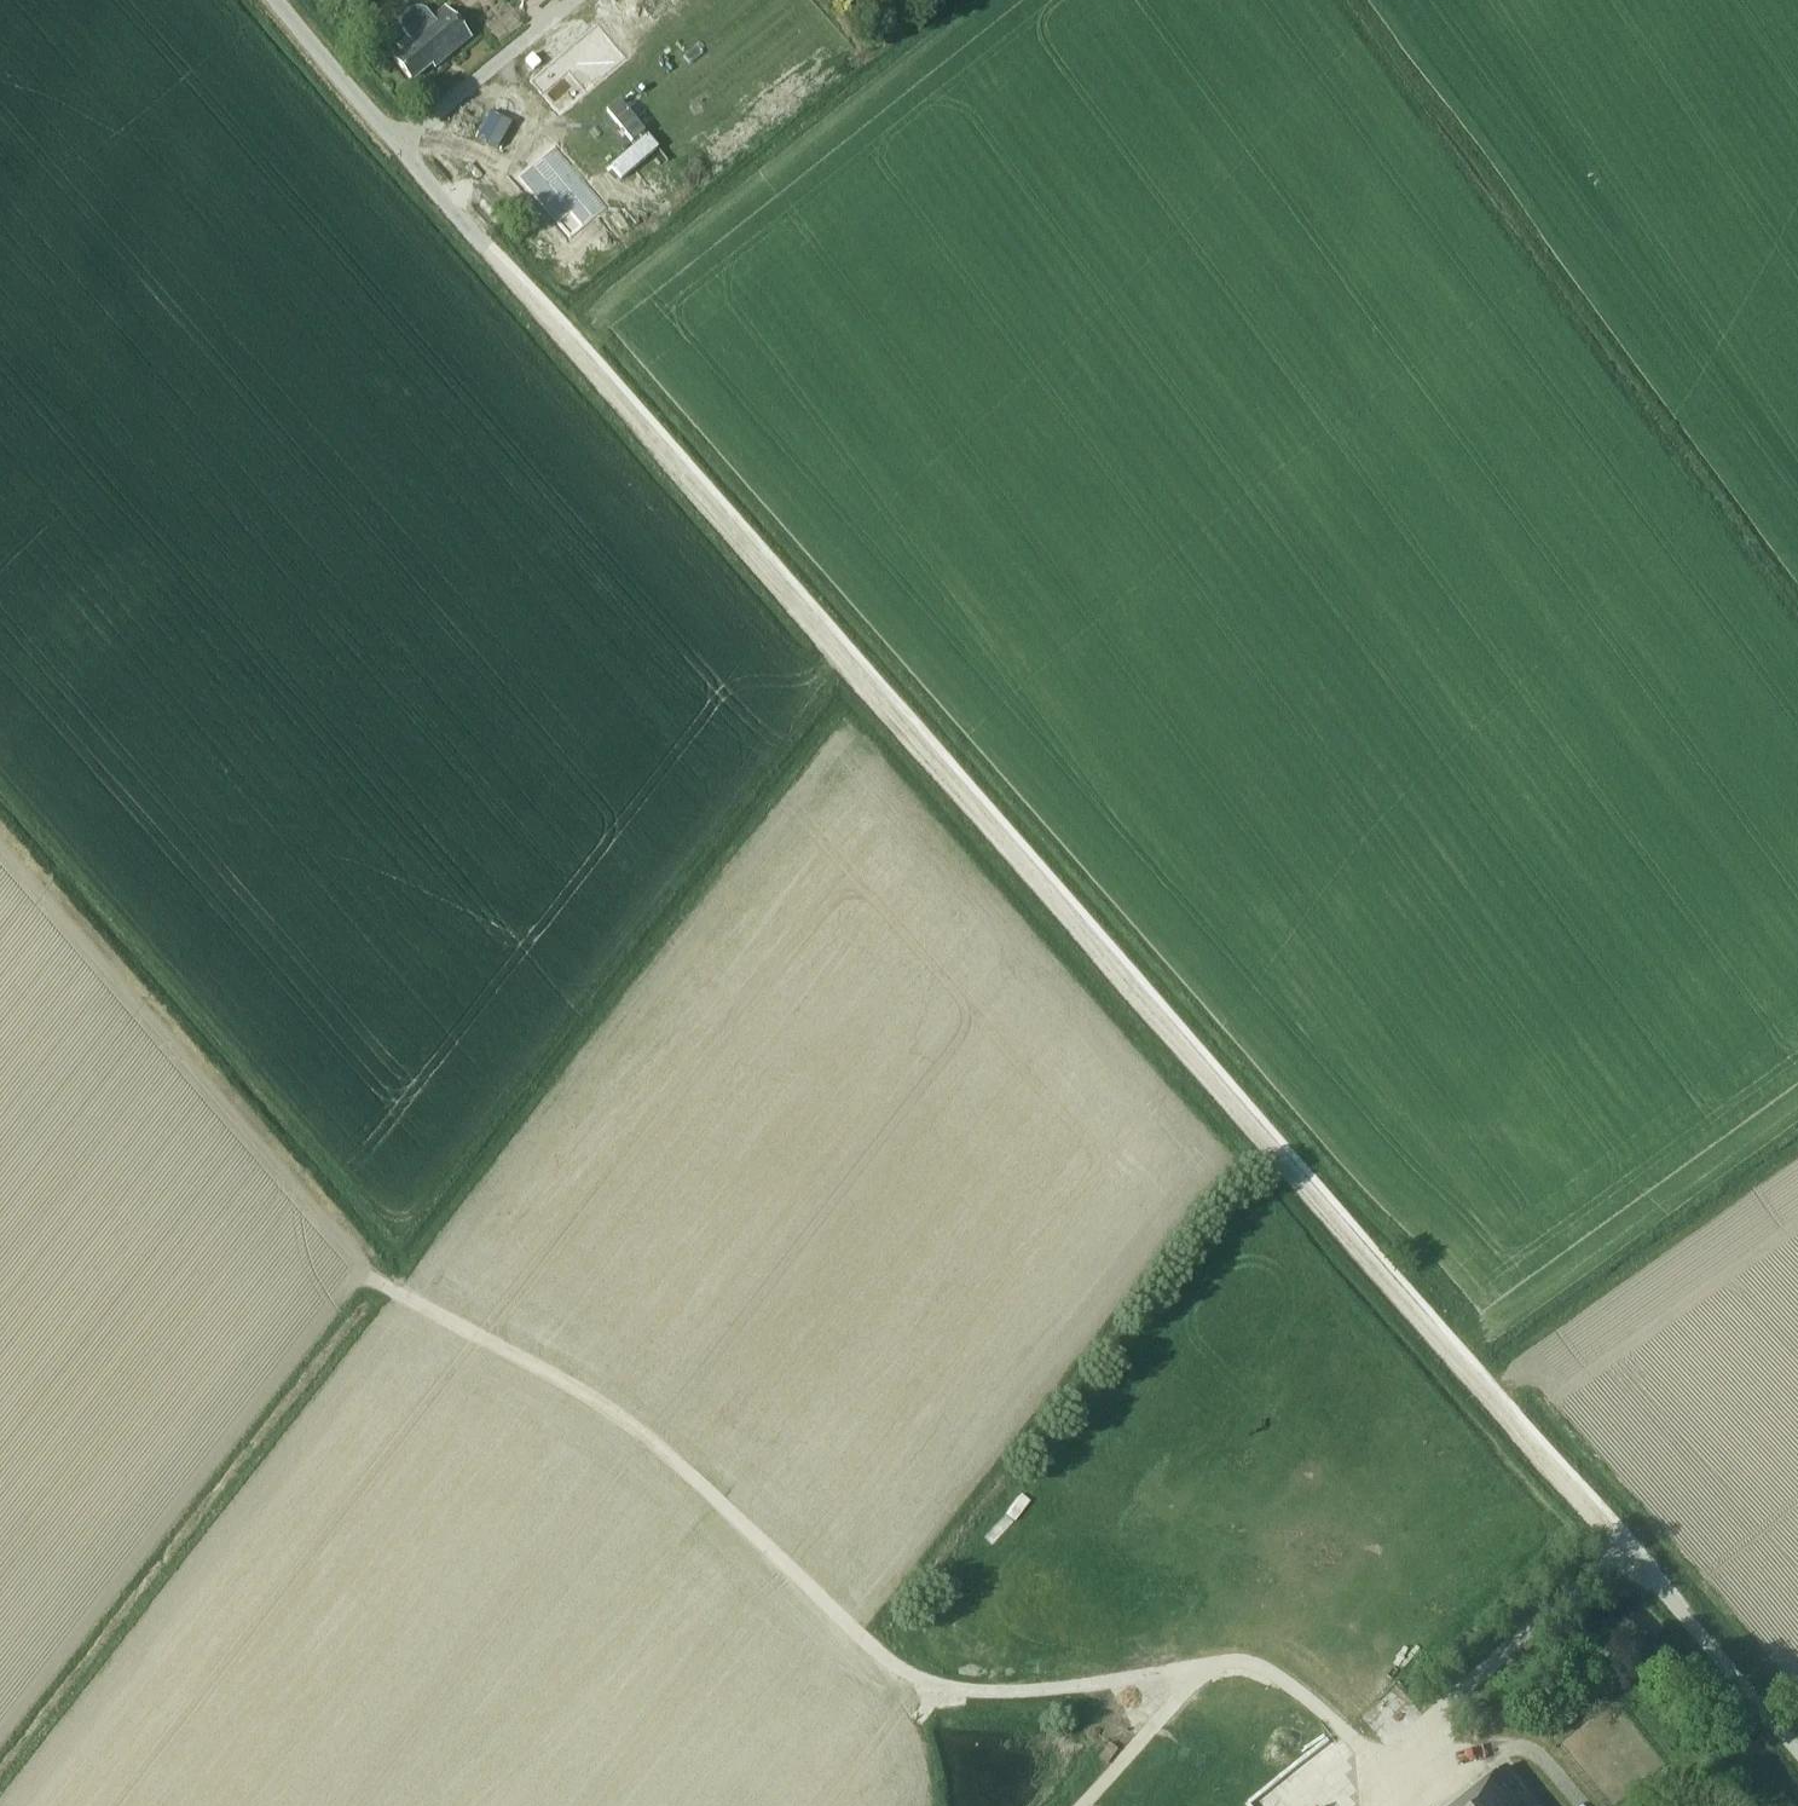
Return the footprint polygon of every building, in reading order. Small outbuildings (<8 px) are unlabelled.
[(437,72),(451,60),(473,42),(444,8),(431,19),(425,12),(419,10),(413,11),(403,20),(401,26),(402,32),(408,39),(398,47),(403,53),(394,61),(412,83),(432,66),(437,72)] [(552,143),(517,172),(554,216),(567,206),(578,220),(600,202),(552,143)] [(1508,1767),(1459,1805),(1540,1805),(1508,1767)]
